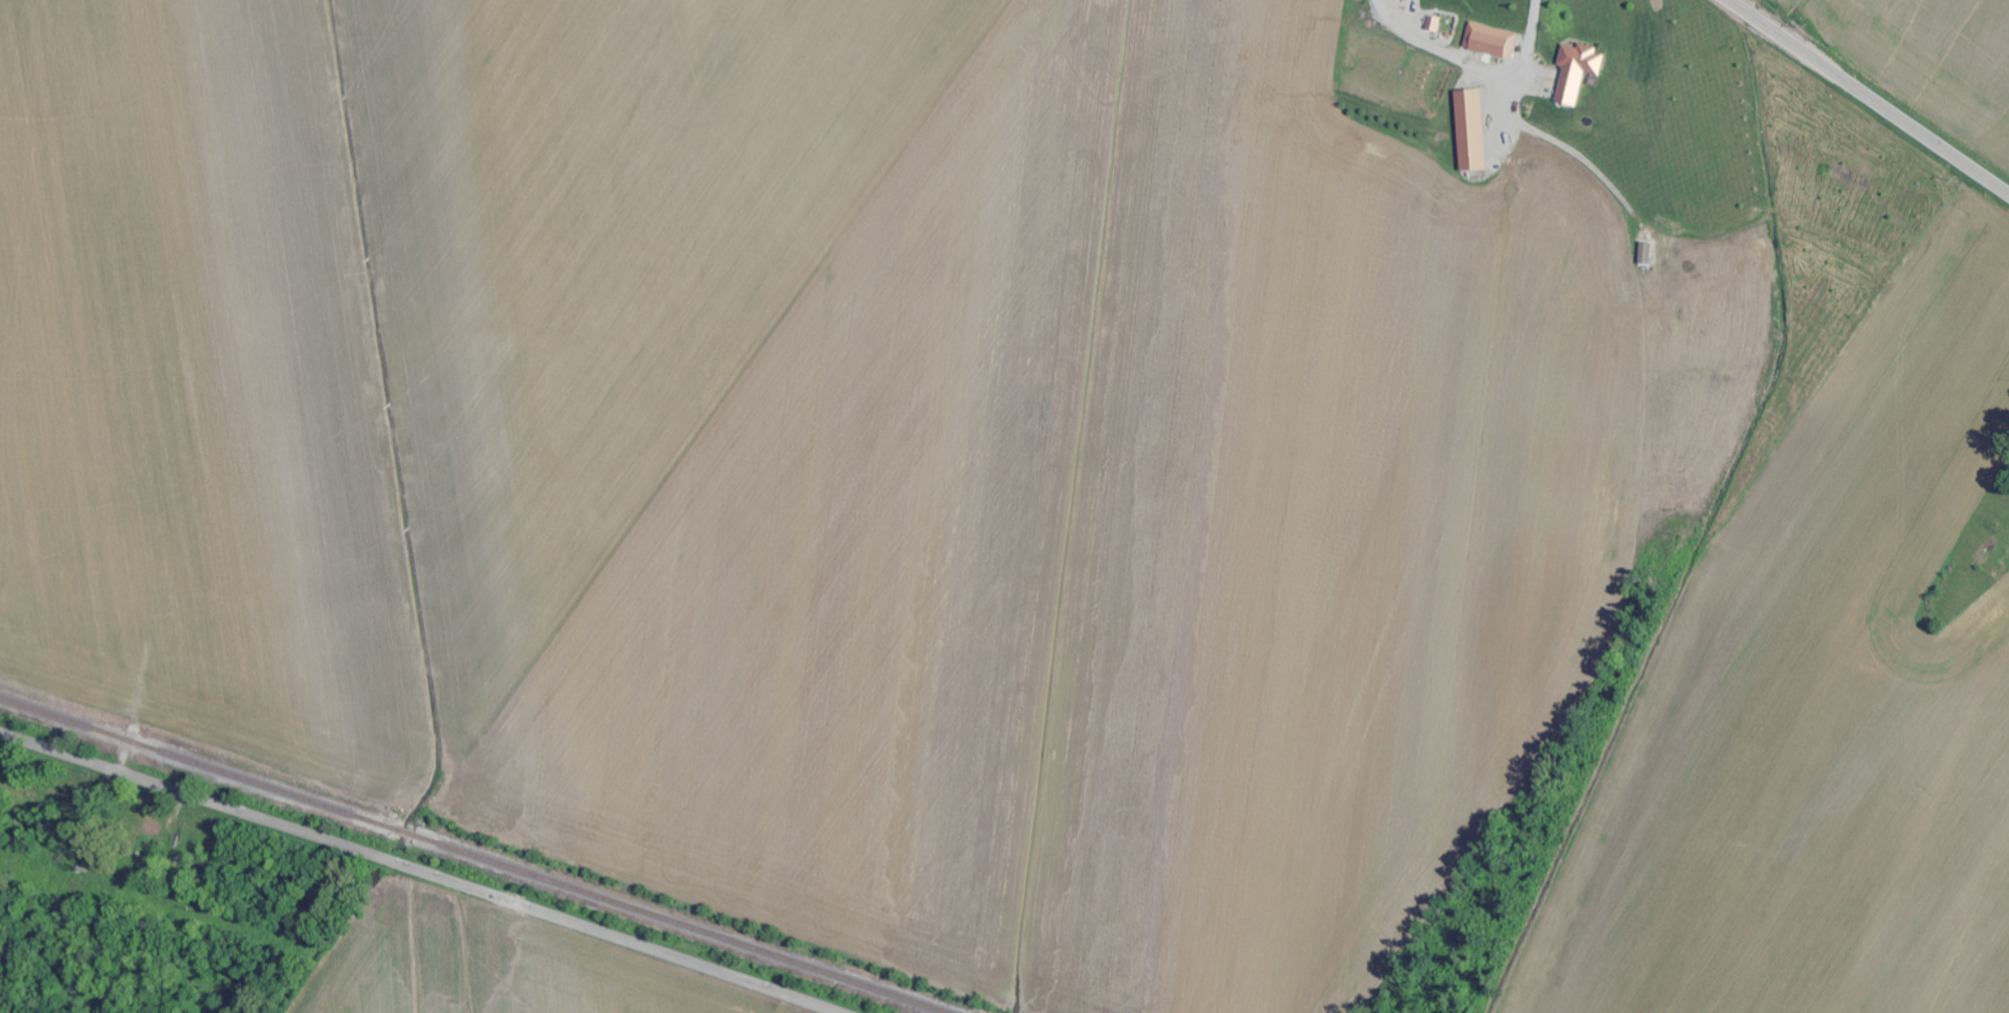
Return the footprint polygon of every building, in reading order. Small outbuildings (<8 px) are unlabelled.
[(1429,29),(1441,32),(1444,19),(1433,16),(1429,29)] [(1515,60),(1521,35),(1472,24),(1467,49),(1515,60)] [(1580,107),(1587,73),(1604,77),(1609,53),(1584,47),(1584,51),(1569,48),(1558,102),(1580,107)] [(1485,91),(1459,92),(1463,172),(1489,171),(1485,91)] [(1654,266),(1654,244),(1644,244),(1643,266),(1654,266)]
